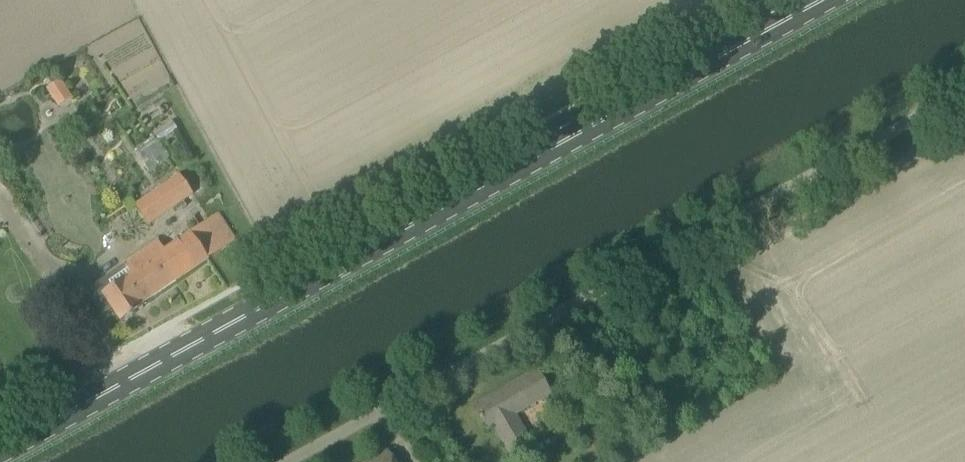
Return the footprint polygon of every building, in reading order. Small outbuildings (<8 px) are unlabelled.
[(73,97),(61,79),(46,88),(59,107),(73,97)] [(147,172),(168,159),(152,135),(131,148),(147,172)] [(193,195),(179,175),(134,205),(147,226),(193,195)] [(131,274),(112,286),(106,277),(87,290),(103,314),(112,308),(120,321),(143,306),(142,304),(234,241),(218,216),(164,252),(157,242),(125,264),(131,274)] [(473,406),(487,430),(493,426),(509,454),(530,442),(514,414),(550,394),(536,370),(473,406)] [(389,451),(368,461),(395,461),(389,451)]
